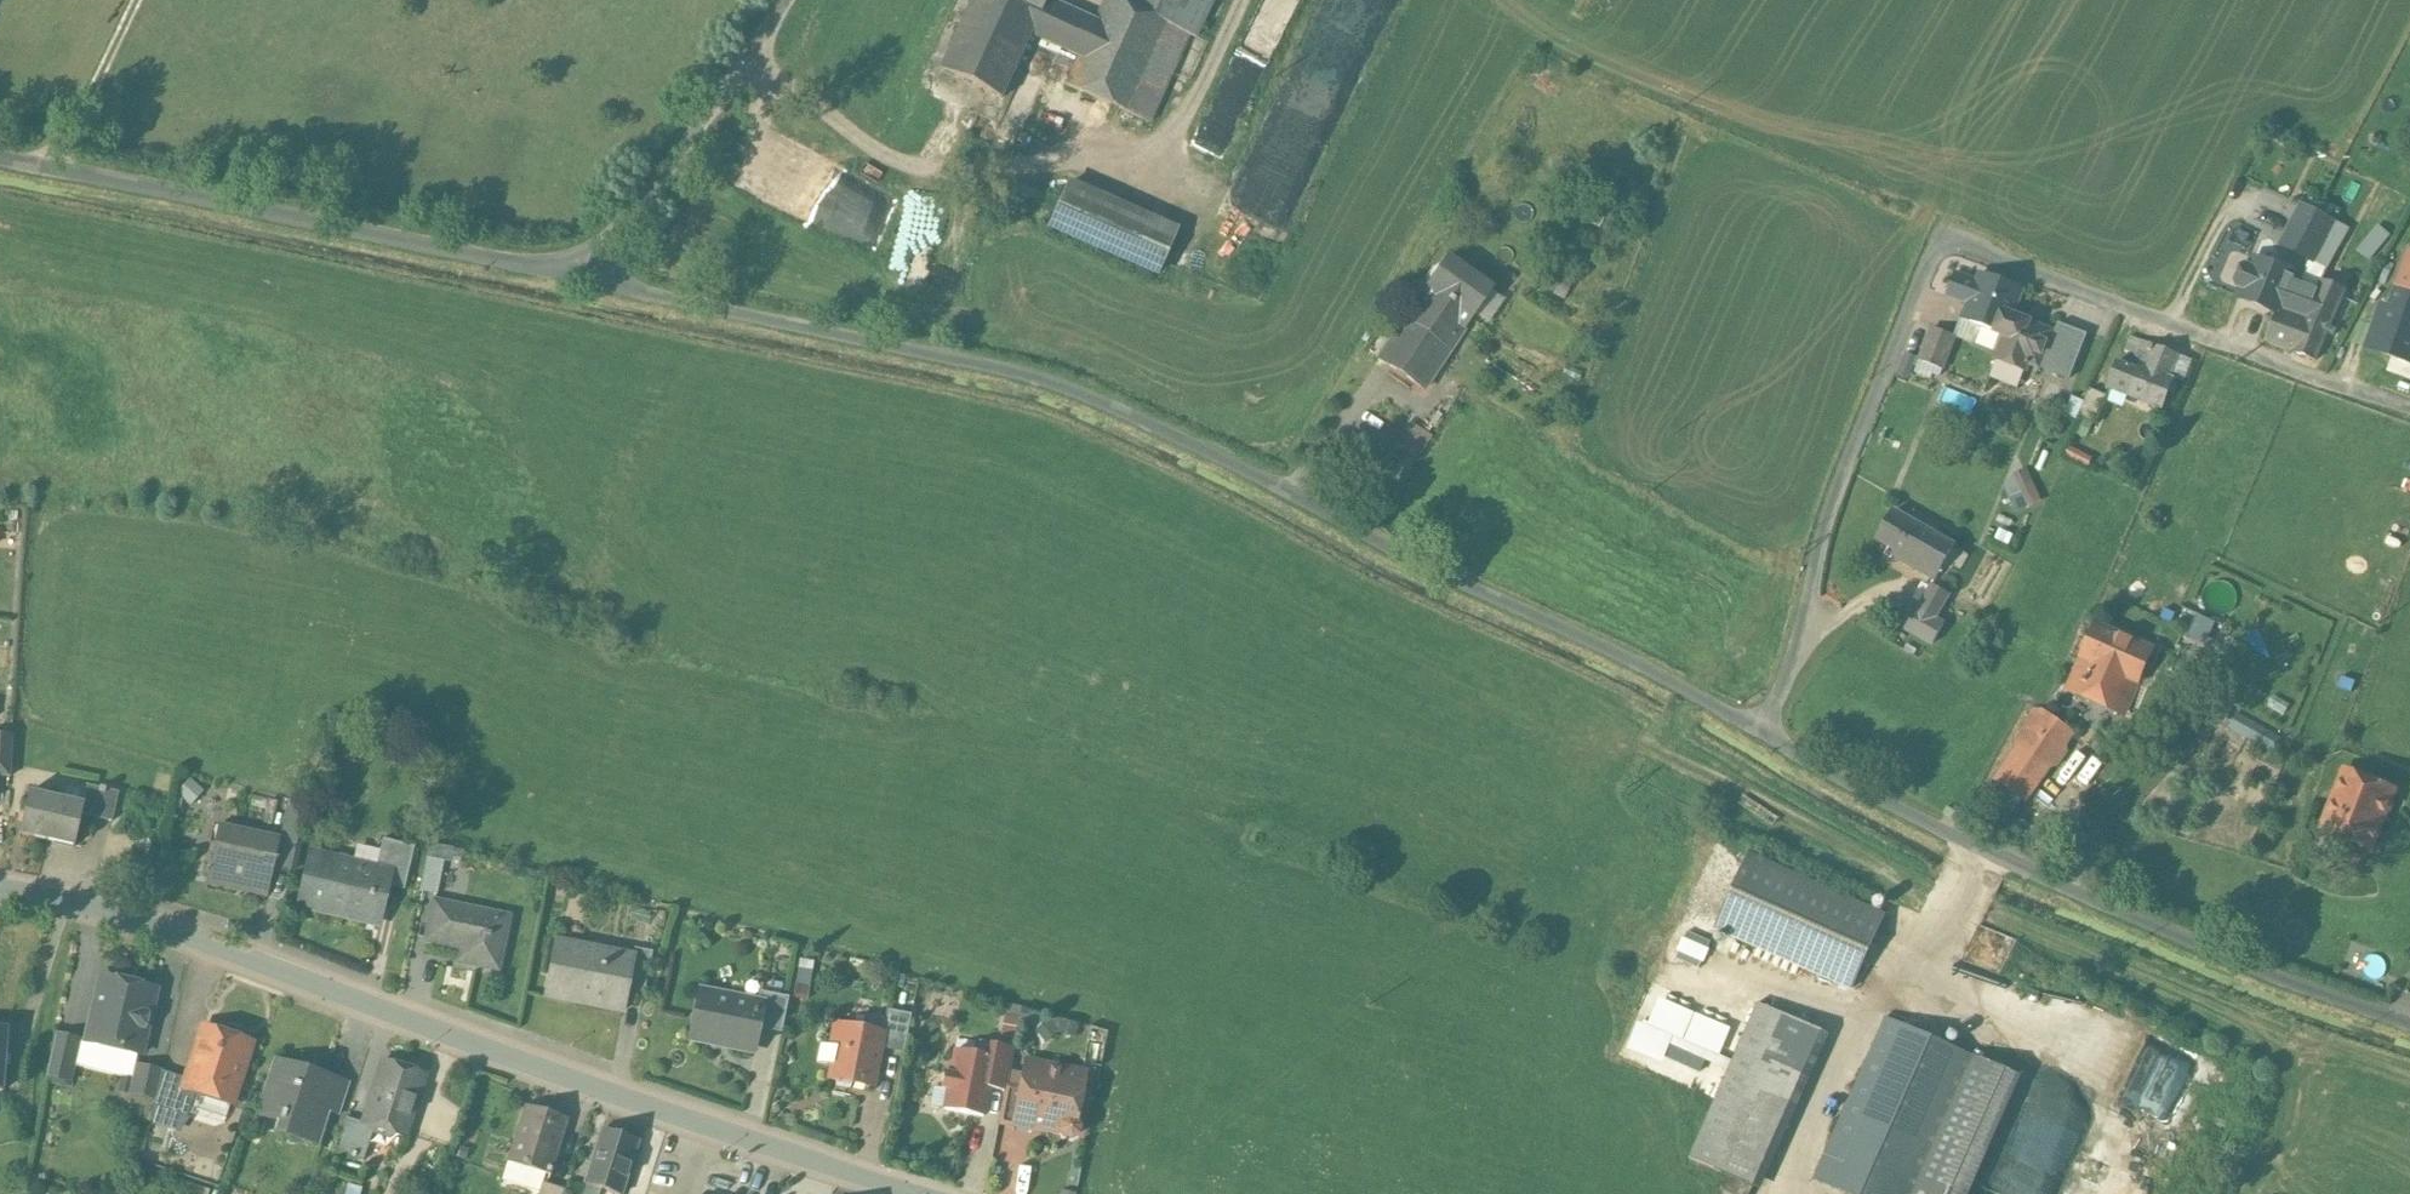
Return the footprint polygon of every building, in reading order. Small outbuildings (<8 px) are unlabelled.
[(1009,0),(973,0),(940,72),(1001,100),(1031,36),(1041,15),(1009,0)] [(1041,15),(1047,1),(1048,0),(1009,0),(1041,15)] [(1095,23),(1079,58),(1067,86),(1150,123),(1189,35),(1116,0),(1105,0),(1095,23)] [(1189,35),(1197,39),(1215,0),(1116,0),(1189,35)] [(1207,111),(1239,125),(1300,0),(1262,0),(1207,111)] [(1095,23),(1047,1),(1041,15),(1031,36),(1079,58),(1095,23)] [(1149,219),(1070,184),(1050,229),(1130,263),(1149,219)] [(2302,206),(2282,246),(2310,261),(2311,261),(2325,235),(2326,235),(2332,222),(2302,206)] [(1176,231),(1149,219),(1130,263),(1157,275),(1176,231)] [(2357,249),(2369,259),(2390,234),(2378,223),(2357,249)] [(2325,235),(2311,261),(2327,270),(2328,270),(2342,244),(2326,235),(2325,235)] [(2409,250),(2395,289),(2398,290),(2409,294),(2409,251),(2409,250)] [(1492,290),(1446,259),(1418,299),(1464,330),(1492,290)] [(2296,277),(2254,259),(2250,269),(2248,268),(2242,271),(2237,281),(2240,287),(2242,288),(2238,297),(2263,307),(2266,302),(2281,308),(2292,282),(2294,283),(2296,277)] [(2311,261),(2310,261),(2300,285),(2317,292),(2322,280),(2323,280),(2327,270),(2311,261)] [(2023,290),(1981,274),(1978,282),(1956,274),(1947,297),(1970,305),(1964,320),(1978,326),(2006,336),(2013,316),(2014,316),(2023,290)] [(2294,283),(2292,282),(2281,308),(2266,343),(2318,361),(2329,334),(2335,337),(2338,329),(2332,327),(2346,290),(2323,280),(2322,280),(2317,292),(2300,285),(2294,283)] [(2398,290),(2390,312),(2383,309),(2370,346),(2409,360),(2409,294),(2398,290)] [(1464,330),(1419,300),(1379,359),(1424,389),(1464,330)] [(2014,316),(2013,316),(2006,336),(1999,353),(1997,360),(2025,371),(2027,366),(2029,367),(2030,364),(2042,368),(2055,335),(2030,325),(2031,323),(2014,316)] [(2088,335),(2059,324),(2055,335),(2042,368),(2070,379),(2088,335)] [(2006,336),(1978,326),(1971,343),(1999,353),(2006,336)] [(1933,329),(1920,361),(1942,370),(1955,337),(1933,329)] [(2143,341),(2132,337),(2126,350),(2137,355),(2143,341)] [(2184,357),(2143,341),(2137,355),(2134,364),(2140,367),(2141,366),(2175,380),(2184,357)] [(2175,380),(2141,366),(2140,367),(2139,372),(2117,364),(2107,388),(2163,410),(2175,380)] [(2109,397),(2091,389),(2079,416),(2097,424),(2109,397)] [(1432,436),(1412,423),(1404,435),(1424,448),(1425,448),(1432,436)] [(1404,435),(1400,432),(1385,456),(1409,471),(1424,448),(1404,435)] [(2003,477),(2017,510),(2042,499),(2028,466),(2003,477)] [(1955,548),(1893,512),(1878,539),(1908,556),(1904,563),(1936,581),(1955,548)] [(1932,586),(1918,611),(1935,620),(1949,596),(1932,586)] [(1918,611),(1915,609),(1904,628),(1933,645),(1944,626),(1935,620),(1918,611)] [(2196,614),(2187,637),(2223,652),(2232,628),(2196,614)] [(2153,652),(2096,630),(2073,691),(2130,713),(2153,652)] [(2272,746),(2279,732),(2236,713),(2230,727),(2272,746)] [(2052,723),(2036,714),(2030,724),(2033,725),(2033,724),(2046,734),(2052,723)] [(2046,734),(2033,724),(2033,725),(2019,744),(2023,747),(2049,766),(2063,746),(2046,734)] [(0,735),(0,775),(9,775),(12,736),(0,735)] [(2023,747),(1999,780),(2025,798),(2049,766),(2023,747)] [(2394,792),(2346,773),(2323,832),(2370,850),(2394,792)] [(118,792),(88,786),(84,803),(82,814),(112,821),(118,792)] [(84,803),(29,791),(20,835),(75,847),(82,814),(84,803)] [(303,818),(285,814),(279,838),(280,838),(275,859),(293,863),(303,818)] [(279,838),(220,825),(208,877),(256,888),(255,894),(267,897),(275,859),(280,838),(279,838)] [(415,846),(383,839),(376,869),(389,873),(386,886),(405,890),(415,846)] [(376,869),(312,855),(301,905),(378,923),(386,886),(389,873),(376,869)] [(1885,916),(1749,855),(1717,928),(1852,989),(1885,916)] [(444,862),(426,858),(419,892),(437,895),(444,862)] [(1886,907),(1887,904),(1886,902),(1885,900),(1883,898),(1880,898),(1877,898),(1875,900),(1874,902),(1873,904),(1874,907),(1875,909),(1878,911),(1880,911),(1883,911),(1885,909),(1886,907)] [(509,917),(434,902),(426,941),(476,951),(473,965),(498,970),(509,917)] [(633,957),(557,941),(546,996),(624,1011),(628,989),(634,957),(633,957)] [(653,951),(635,948),(633,957),(634,957),(628,989),(644,993),(653,951)] [(156,989),(102,975),(86,1043),(141,1055),(156,989)] [(789,997),(760,992),(757,1009),(759,1009),(755,1028),(782,1033),(789,997)] [(738,1000),(699,993),(690,1041),(711,1045),(712,1042),(751,1049),(755,1028),(759,1009),(757,1009),(737,1005),(738,1000)] [(1701,1089),(1729,1026),(1657,994),(1642,1027),(1657,1034),(1644,1063),(1701,1089)] [(1759,1004),(1690,1159),(1718,1171),(1787,1016),(1759,1004)] [(911,1014),(886,1009),(882,1032),(883,1032),(880,1048),(904,1052),(911,1014)] [(1787,1016),(1718,1171),(1753,1186),(1822,1032),(1787,1016)] [(1887,1017),(1814,1179),(1847,1193),(1914,1193),(1921,1178),(1975,1057),(1887,1017)] [(882,1032),(835,1023),(830,1046),(822,1044),(818,1061),(833,1064),(830,1080),(872,1089),(880,1048),(883,1032),(882,1032)] [(250,1047),(203,1031),(188,1080),(184,1091),(194,1095),(230,1107),(250,1047)] [(80,1040),(56,1034),(46,1077),(70,1082),(80,1040)] [(1013,1049),(979,1042),(977,1054),(994,1058),(988,1088),(1004,1092),(1006,1086),(1013,1049)] [(977,1054),(955,1050),(951,1075),(944,1073),(941,1089),(948,1090),(944,1110),(983,1117),(988,1088),(994,1058),(977,1054)] [(1921,1178),(1956,1193),(1968,1193),(2020,1076),(1975,1057),(1921,1178)] [(426,1074),(383,1061),(363,1123),(362,1125),(374,1128),(405,1138),(426,1074)] [(1085,1076),(1025,1064),(1020,1089),(1037,1092),(1030,1126),(1060,1132),(1064,1138),(1072,1139),(1078,1135),(1079,1128),(1075,1122),(1085,1076)] [(312,1072),(290,1065),(289,1070),(274,1065),(267,1089),(274,1091),(268,1110),(282,1114),(276,1133),(317,1146),(328,1112),(315,1108),(323,1084),(310,1079),(312,1072)] [(162,1072),(137,1066),(131,1094),(156,1100),(162,1072)] [(188,1080),(162,1072),(156,1100),(154,1107),(187,1118),(194,1095),(184,1091),(188,1080)] [(347,1086),(325,1079),(323,1084),(315,1108),(328,1112),(337,1115),(347,1086)] [(1020,1089),(1006,1086),(1004,1092),(998,1125),(1029,1131),(1030,1126),(1037,1092),(1020,1089)] [(568,1120),(525,1106),(508,1162),(550,1175),(568,1120)] [(363,1123),(346,1118),(334,1152),(363,1161),(374,1128),(362,1125),(363,1123)] [(602,1131),(585,1185),(601,1190),(614,1193),(621,1193),(638,1142),(602,1131)] [(1921,1178),(1914,1193),(1956,1193),(1921,1178)] [(543,1183),(539,1193),(564,1193),(565,1191),(543,1183)] [(585,1185),(582,1193),(600,1193),(601,1190),(585,1185)]
